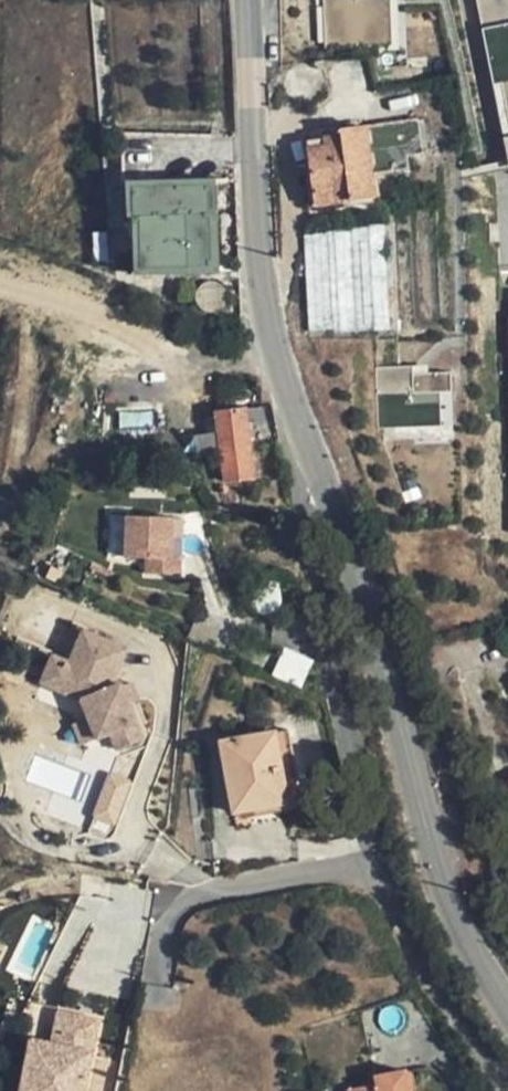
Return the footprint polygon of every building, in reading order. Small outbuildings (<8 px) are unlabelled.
[(329,47),(393,45),(392,0),(328,0),(329,47)] [(507,136),(507,0),(482,0),(507,136)] [(321,138),(323,148),(309,148),(316,208),(376,200),(374,176),(406,171),(404,158),(422,154),(417,119),(338,130),(338,136),(321,138)] [(138,273),(165,272),(162,218),(208,217),(207,185),(132,188),(132,219),(137,220),(138,273)] [(212,271),(211,217),(208,217),(162,218),(165,272),(212,271)] [(305,237),(306,256),(383,248),(382,229),(305,237)] [(386,325),(383,248),(306,256),(310,344),(386,325)] [(455,422),(453,372),(417,373),(417,367),(381,368),(382,424),(455,422)] [(254,481),(244,409),(213,414),(224,486),(254,481)] [(156,539),(156,521),(120,521),(122,563),(143,563),(143,577),(177,577),(176,560),(168,560),(167,538),(156,539)] [(167,521),(156,521),(156,539),(167,538),(167,521)] [(52,571),(46,582),(54,586),(60,574),(52,571)] [(116,747),(142,738),(130,702),(123,684),(123,682),(115,679),(130,647),(88,627),(73,658),(56,651),(44,677),(83,695),(89,713),(97,734),(110,730),(116,747)] [(285,654),(274,680),(299,690),(304,678),(300,661),(285,654)] [(310,665),(300,661),(304,678),(310,665)] [(133,681),(123,684),(130,702),(139,699),(133,681)] [(81,740),(97,734),(89,713),(74,719),(81,740)] [(279,731),(224,741),(238,816),(293,806),(279,731)] [(87,974),(75,1033),(122,1041),(133,984),(87,974)] [(119,1055),(122,1041),(75,1033),(72,1046),(119,1055)] [(63,1040),(40,1034),(22,1090),(49,1090),(63,1040)] [(405,1073),(377,1079),(378,1086),(352,1090),(409,1090),(405,1073)]
